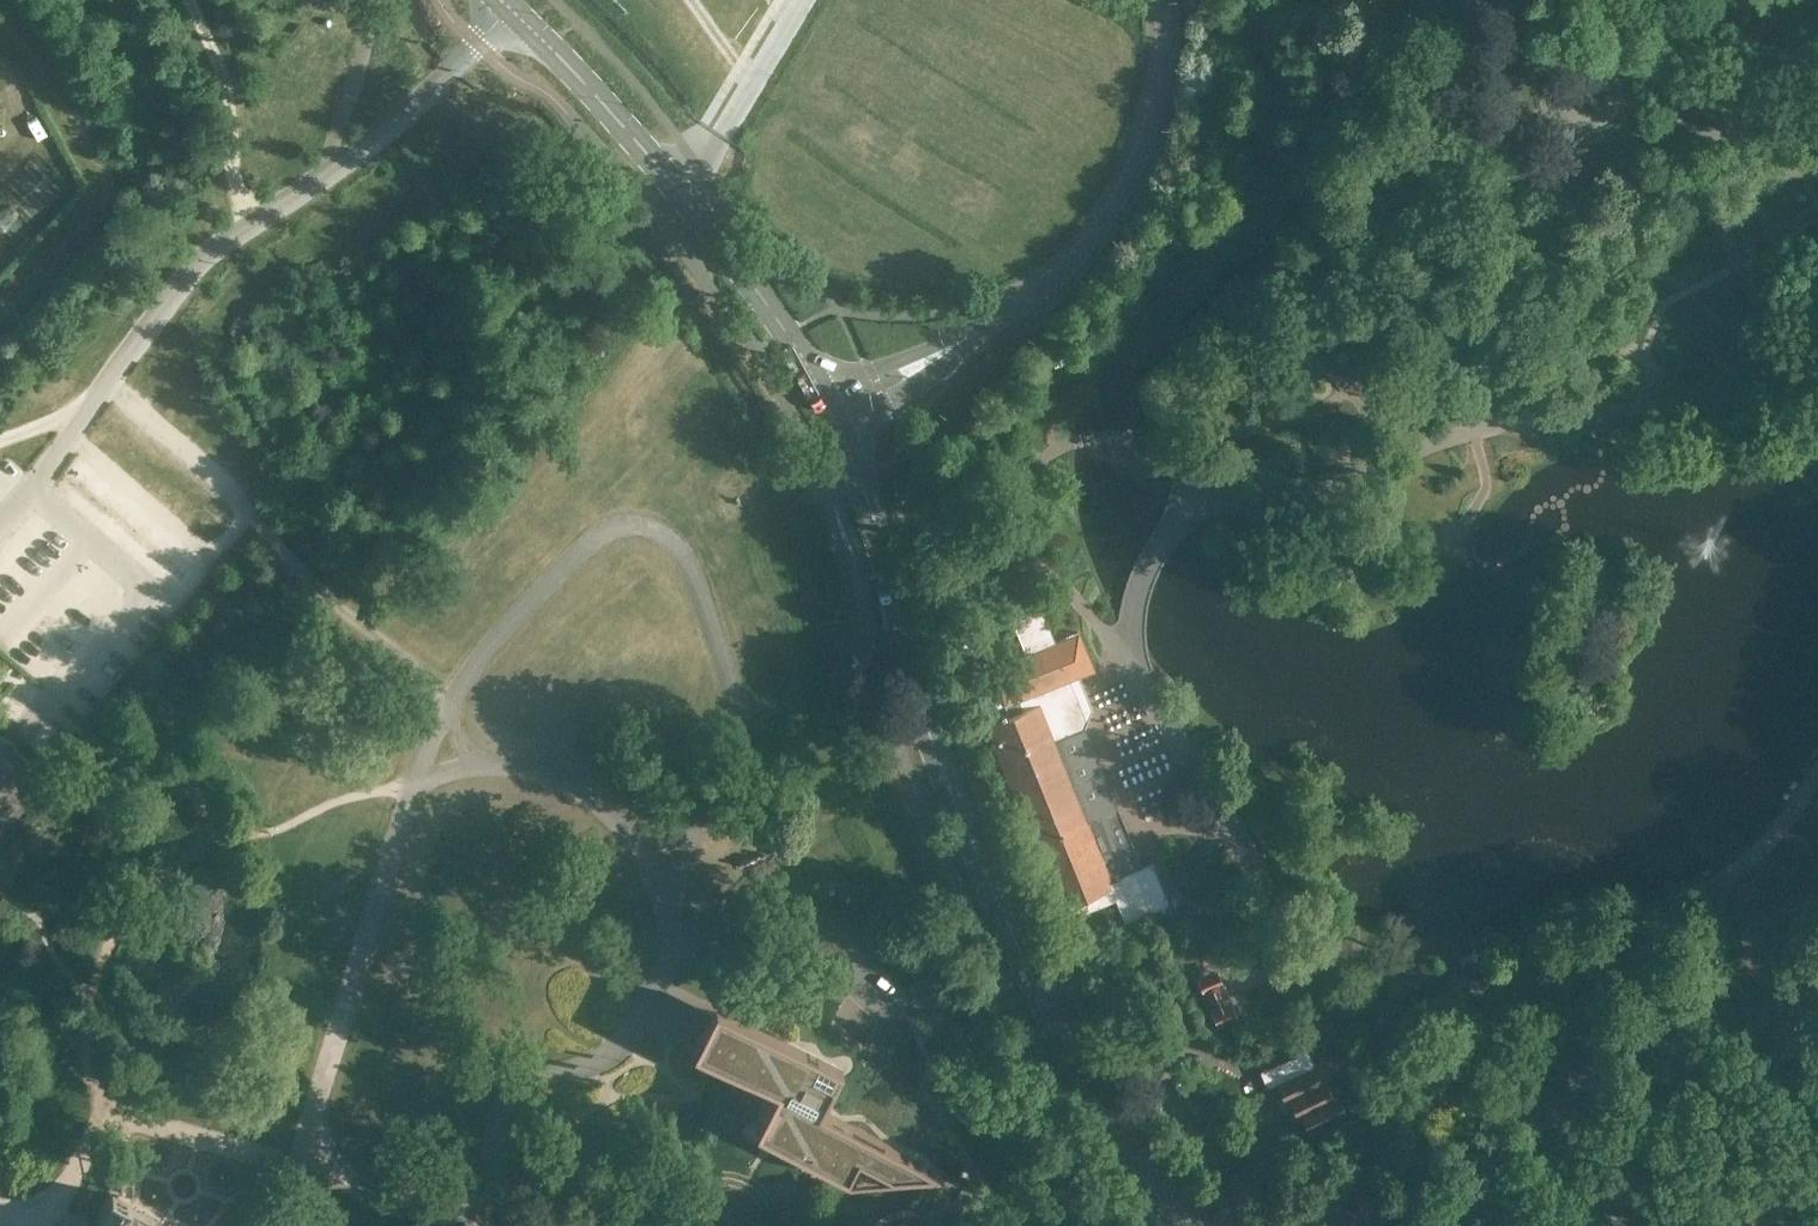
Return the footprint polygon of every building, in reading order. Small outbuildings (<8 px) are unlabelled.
[(982,664),(964,671),(981,711),(1006,773),(1049,881),(1062,913),(1065,919),(1097,906),(1116,898),(1125,921),(1151,910),(1167,904),(1151,864),(1141,868),(1131,842),(1128,833),(1115,803),(1108,798),(1081,729),(1086,716),(1070,677),(1083,672),(1093,667),(1078,631),(1056,640),(1037,593),(1006,605),(1016,631),(993,640),(983,615),(965,622),(982,664)] [(1216,1004),(1224,1001),(1218,986),(1210,989),(1216,1004)] [(715,1002),(692,1046),(777,1090),(755,1131),(848,1179),(941,1171),(822,1109),(842,1069),(715,1002)] [(1302,1052),(1262,1070),(1269,1084),(1277,1081),(1284,1099),(1289,1097),(1297,1114),(1301,1112),(1308,1128),(1309,1129),(1310,1129),(1313,1136),(1334,1127),(1331,1119),(1346,1113),(1338,1094),(1333,1096),(1325,1079),(1321,1081),(1314,1065),(1307,1050),(1302,1052)] [(1369,1189),(1354,1192),(1357,1210),(1372,1207),(1369,1189)] [(127,1211),(133,1200),(115,1191),(96,1225),(155,1225),(127,1211)]
